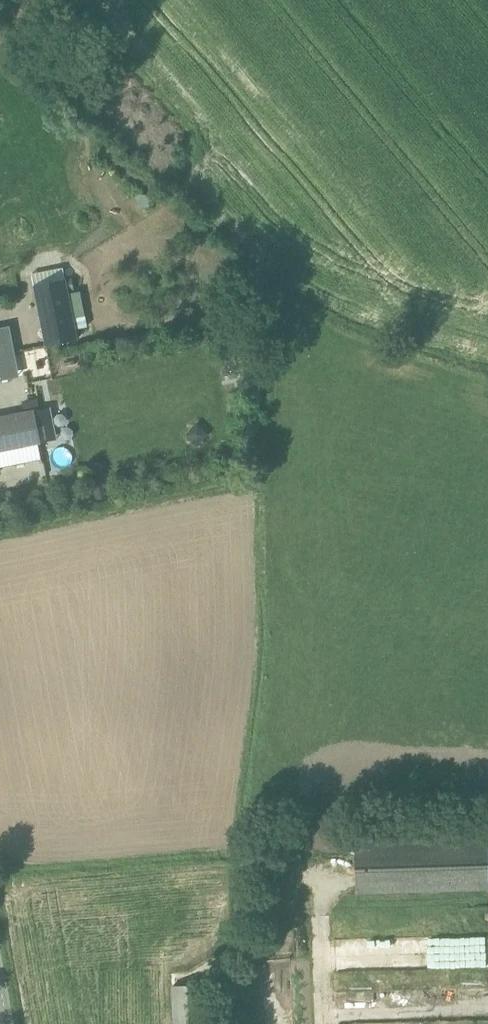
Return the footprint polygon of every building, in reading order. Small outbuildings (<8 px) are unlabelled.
[(79,291),(69,294),(66,279),(34,286),(46,346),(78,340),(76,330),(88,328),(79,291)] [(12,377),(8,353),(0,355),(0,380),(12,377)] [(54,406),(48,378),(37,380),(43,409),(54,406)] [(42,444),(35,410),(34,410),(32,401),(23,402),(25,412),(0,417),(0,452),(42,444)] [(181,435),(187,446),(201,438),(195,427),(181,435)] [(487,825),(355,828),(358,895),(487,890),(487,825)] [(367,904),(353,909),(358,923),(372,918),(367,904)] [(349,964),(451,962),(451,936),(349,938),(349,964)] [(472,943),(455,944),(456,959),(474,958),(472,943)] [(478,959),(452,960),(452,970),(478,970),(478,959)] [(173,1023),(206,1023),(204,986),(172,987),(173,1023)]
